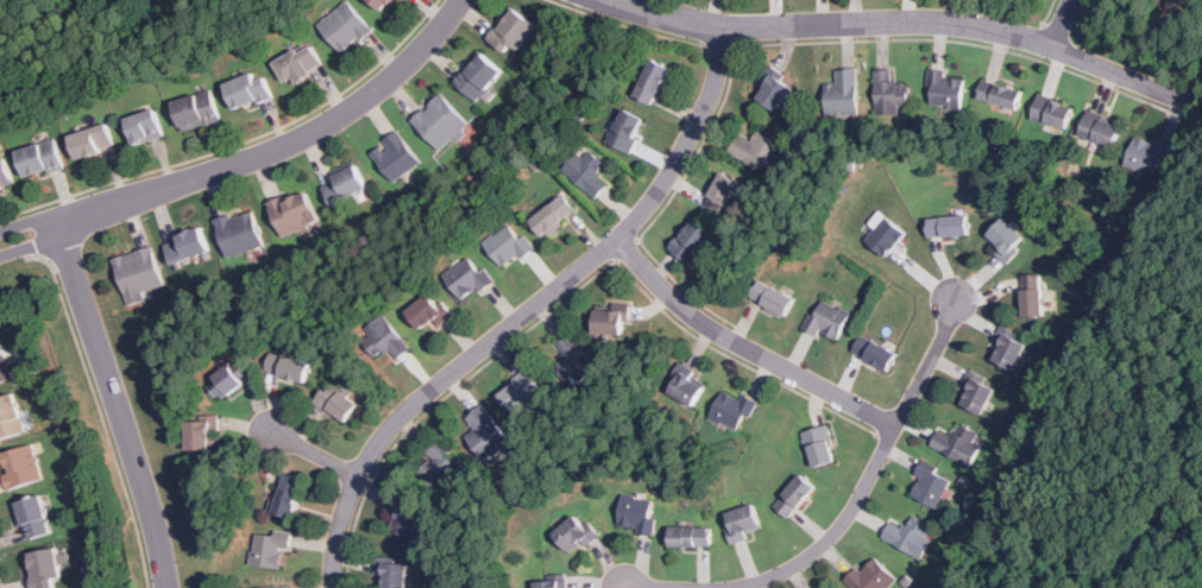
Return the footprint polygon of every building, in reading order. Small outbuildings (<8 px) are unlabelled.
[(383,13),(396,0),(369,0),(383,13)] [(342,55),(372,31),(348,1),(319,25),(342,55)] [(512,57),(536,26),(514,7),(489,38),(512,57)] [(285,84),(295,80),(296,82),(323,69),(313,44),(275,61),(285,84)] [(454,82),(476,101),(503,71),(482,53),(454,82)] [(653,106),(671,68),(652,59),(634,97),(653,106)] [(753,93),(774,107),(793,80),(772,65),(753,93)] [(858,69),(836,69),(836,113),(858,113),(858,69)] [(875,114),(908,114),(908,82),(894,82),(894,70),(875,70),(875,114)] [(963,109),(963,78),(948,78),(948,70),(930,70),(930,109),(963,109)] [(256,80),(253,74),(225,86),(235,113),(272,97),(264,77),(256,80)] [(1018,110),(1024,91),(983,80),(977,99),(1018,110)] [(174,101),(181,132),(220,121),(212,90),(174,101)] [(411,122),(438,151),(468,124),(441,94),(411,122)] [(1075,110),(1041,94),(1031,116),(1064,132),(1075,110)] [(134,146),(164,137),(156,109),(126,119),(134,146)] [(628,154),(647,122),(625,109),(606,141),(628,154)] [(1113,150),(1122,125),(1089,110),(1080,135),(1113,150)] [(114,148),(107,125),(69,137),(76,160),(114,148)] [(740,134),(730,153),(770,173),(785,146),(756,131),(751,140),(740,134)] [(421,163),(398,132),(371,152),(394,183),(421,163)] [(1157,175),(1168,145),(1138,133),(1126,163),(1157,175)] [(64,167),(55,139),(17,151),(26,179),(64,167)] [(608,164),(584,147),(565,175),(598,198),(608,184),(598,178),(608,164)] [(15,183),(4,156),(0,157),(0,189),(15,183)] [(321,184),(332,207),(367,189),(357,166),(321,184)] [(741,184),(724,173),(701,209),(719,219),(741,184)] [(317,225),(308,191),(270,202),(279,235),(317,225)] [(531,222),(545,238),(577,213),(564,196),(531,222)] [(262,246),(253,210),(218,220),(227,254),(262,246)] [(867,241),(885,259),(907,236),(882,211),(870,223),(877,230),(867,241)] [(927,217),(927,238),(969,238),(969,217),(927,217)] [(999,249),(995,253),(1007,264),(1028,241),(1005,219),(986,238),(999,249)] [(669,247),(688,265),(713,238),(696,220),(669,247)] [(484,245),(506,271),(533,247),(511,222),(484,245)] [(209,252),(201,228),(164,242),(174,265),(209,252)] [(114,258),(127,305),(145,301),(143,291),(163,286),(153,248),(114,258)] [(443,273),(462,298),(478,286),(483,292),(499,280),(489,266),(483,271),(470,254),(443,273)] [(1043,276),(1024,276),(1024,318),(1043,318),(1043,276)] [(783,318),(795,302),(761,279),(750,297),(783,318)] [(422,330),(434,320),(440,327),(453,315),(430,291),(407,314),(422,330)] [(836,343),(851,315),(820,298),(805,327),(836,343)] [(596,335),(623,336),(624,312),(596,311),(596,335)] [(411,349),(383,315),(367,328),(395,362),(411,349)] [(1028,347),(1003,328),(994,340),(1002,347),(994,359),(1011,371),(1028,347)] [(899,353),(861,335),(852,354),(891,372),(899,353)] [(553,356),(578,382),(596,365),(572,340),(553,356)] [(14,379),(2,344),(0,345),(0,384),(14,379)] [(313,365),(272,352),(266,371),(306,384),(313,365)] [(256,375),(241,356),(206,384),(220,402),(256,375)] [(514,413),(542,391),(527,369),(497,393),(514,413)] [(706,386),(681,372),(668,393),(693,407),(706,386)] [(970,404),(984,412),(998,388),(968,372),(957,391),(973,399),(970,404)] [(315,402),(346,425),(360,405),(331,382),(315,402)] [(755,403),(722,390),(710,419),(744,432),(755,403)] [(26,432),(14,394),(0,399),(0,441),(26,432)] [(476,429),(464,438),(486,462),(511,440),(482,405),(466,418),(476,429)] [(188,422),(188,451),(212,451),(212,422),(188,422)] [(939,430),(931,447),(971,466),(984,436),(957,424),(952,436),(939,430)] [(836,463),(829,426),(805,431),(812,468),(836,463)] [(11,489),(43,479),(32,444),(0,455),(11,489)] [(457,493),(470,468),(434,449),(421,474),(457,493)] [(939,507),(952,480),(923,467),(911,494),(939,507)] [(304,478),(285,472),(272,511),(290,518),(304,478)] [(774,505),(788,518),(817,489),(803,475),(774,505)] [(20,526),(26,525),(30,539),(52,532),(40,494),(13,502),(20,526)] [(654,535),(656,517),(652,517),(654,499),(623,494),(618,525),(637,527),(636,532),(654,535)] [(388,527),(416,539),(428,512),(398,500),(388,527)] [(763,532),(755,505),(725,513),(734,540),(763,532)] [(578,512),(555,531),(568,546),(574,542),(583,552),(599,538),(578,512)] [(926,536),(931,527),(911,516),(904,529),(891,521),(882,538),(921,559),(933,540),(926,536)] [(711,525),(671,525),(671,546),(711,546),(711,525)] [(282,568),(283,551),(290,551),(290,535),(254,533),(253,567),(282,568)] [(56,546),(27,554),(35,587),(55,587),(54,578),(62,577),(56,546)] [(857,568),(848,577),(858,587),(887,587),(896,578),(875,557),(861,571),(857,568)] [(378,559),(377,575),(384,575),(384,587),(407,587),(408,559),(378,559)] [(561,580),(536,580),(536,587),(561,587),(561,580)]
